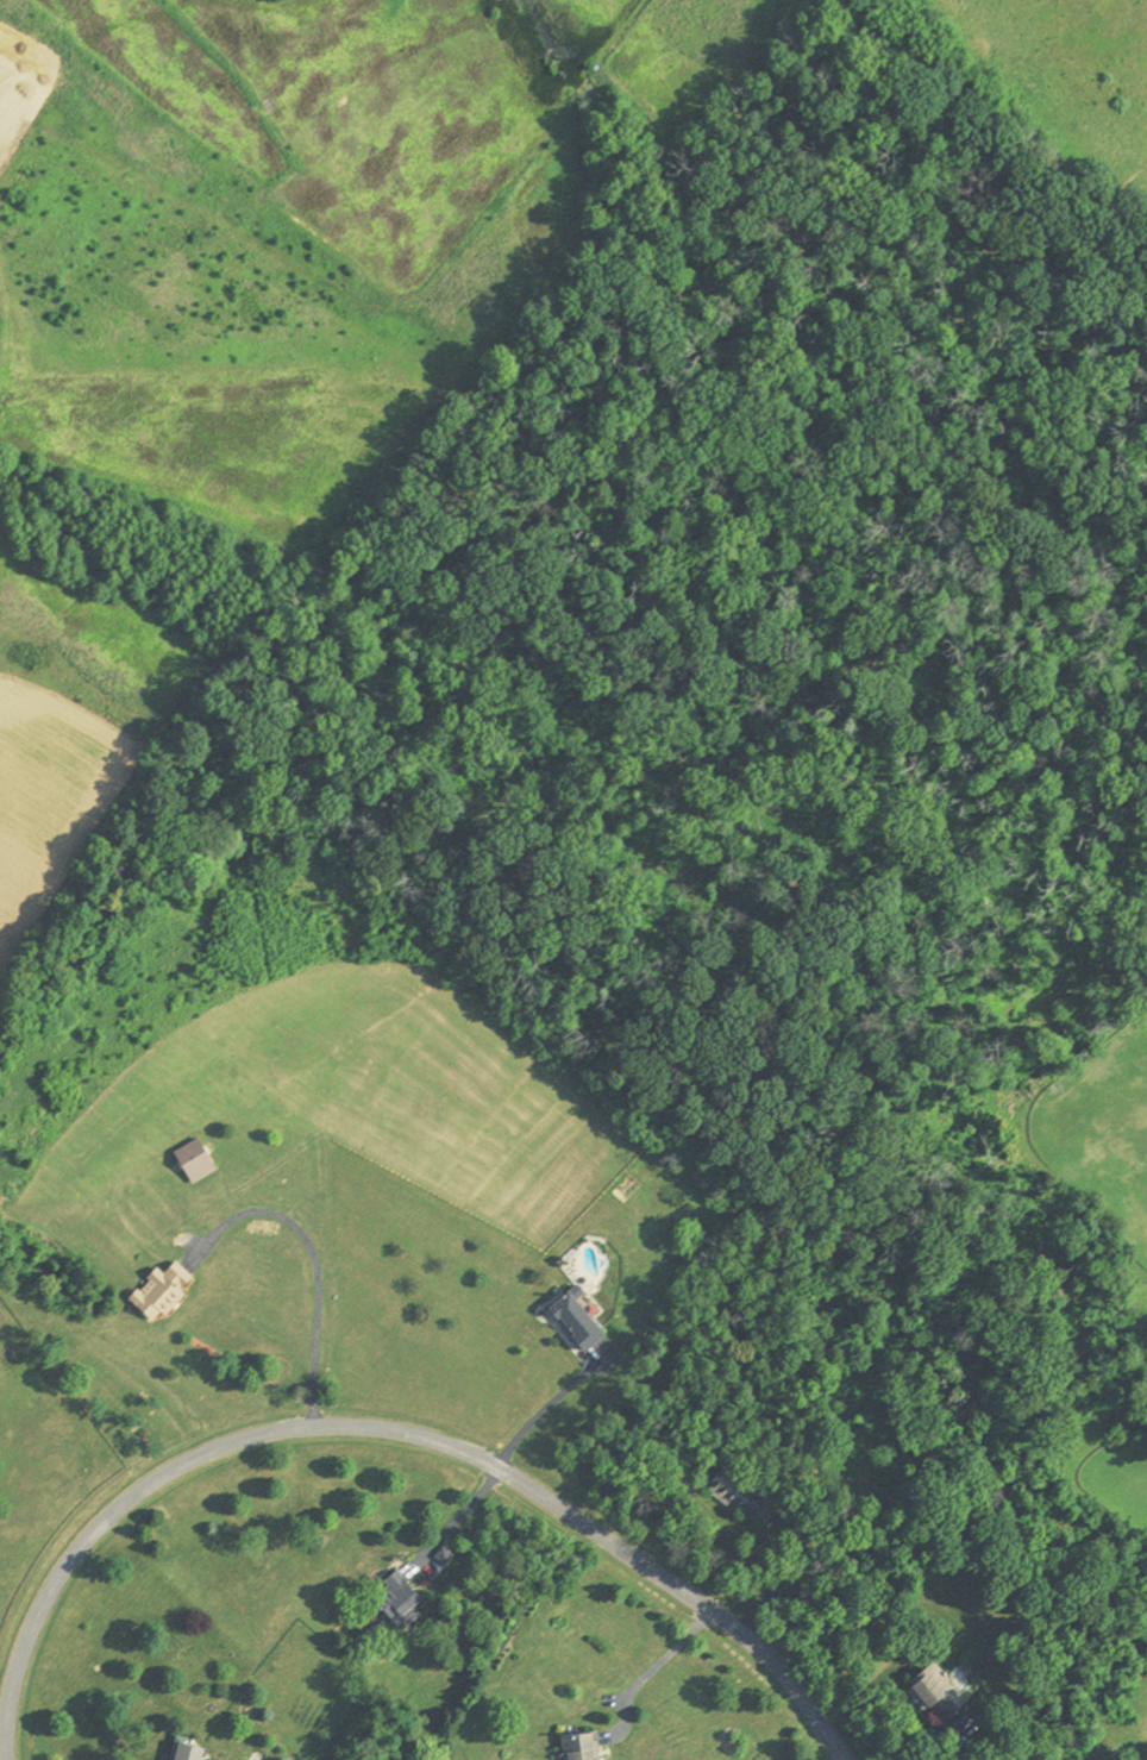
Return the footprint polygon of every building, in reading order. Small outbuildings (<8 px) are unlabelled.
[(200,1184),(227,1172),(212,1138),(185,1151),(200,1184)] [(129,1298),(152,1321),(162,1311),(165,1314),(184,1294),(177,1286),(177,1285),(182,1289),(193,1277),(176,1261),(164,1273),(157,1266),(146,1277),(150,1280),(140,1291),(138,1289),(129,1298)] [(549,1308),(584,1352),(604,1335),(577,1301),(585,1294),(577,1284),(549,1308)] [(710,1489),(741,1512),(747,1504),(752,1508),(751,1509),(767,1522),(781,1505),(764,1492),(760,1496),(757,1492),(758,1491),(725,1466),(719,1473),(717,1472),(710,1483),(713,1485),(710,1489)] [(374,1597),(389,1585),(386,1580),(399,1570),(422,1599),(401,1616),(400,1614),(393,1620),(374,1597)] [(907,1690),(925,1712),(939,1702),(948,1714),(967,1699),(958,1687),(959,1685),(958,1680),(955,1678),(948,1678),(935,1659),(920,1671),(923,1676),(910,1685),(911,1686),(907,1690)] [(597,1741),(599,1759),(568,1759),(568,1753),(563,1754),(562,1735),(593,1731),(594,1741),(597,1741)] [(202,1748),(180,1742),(175,1759),(199,1759),(202,1748)]
